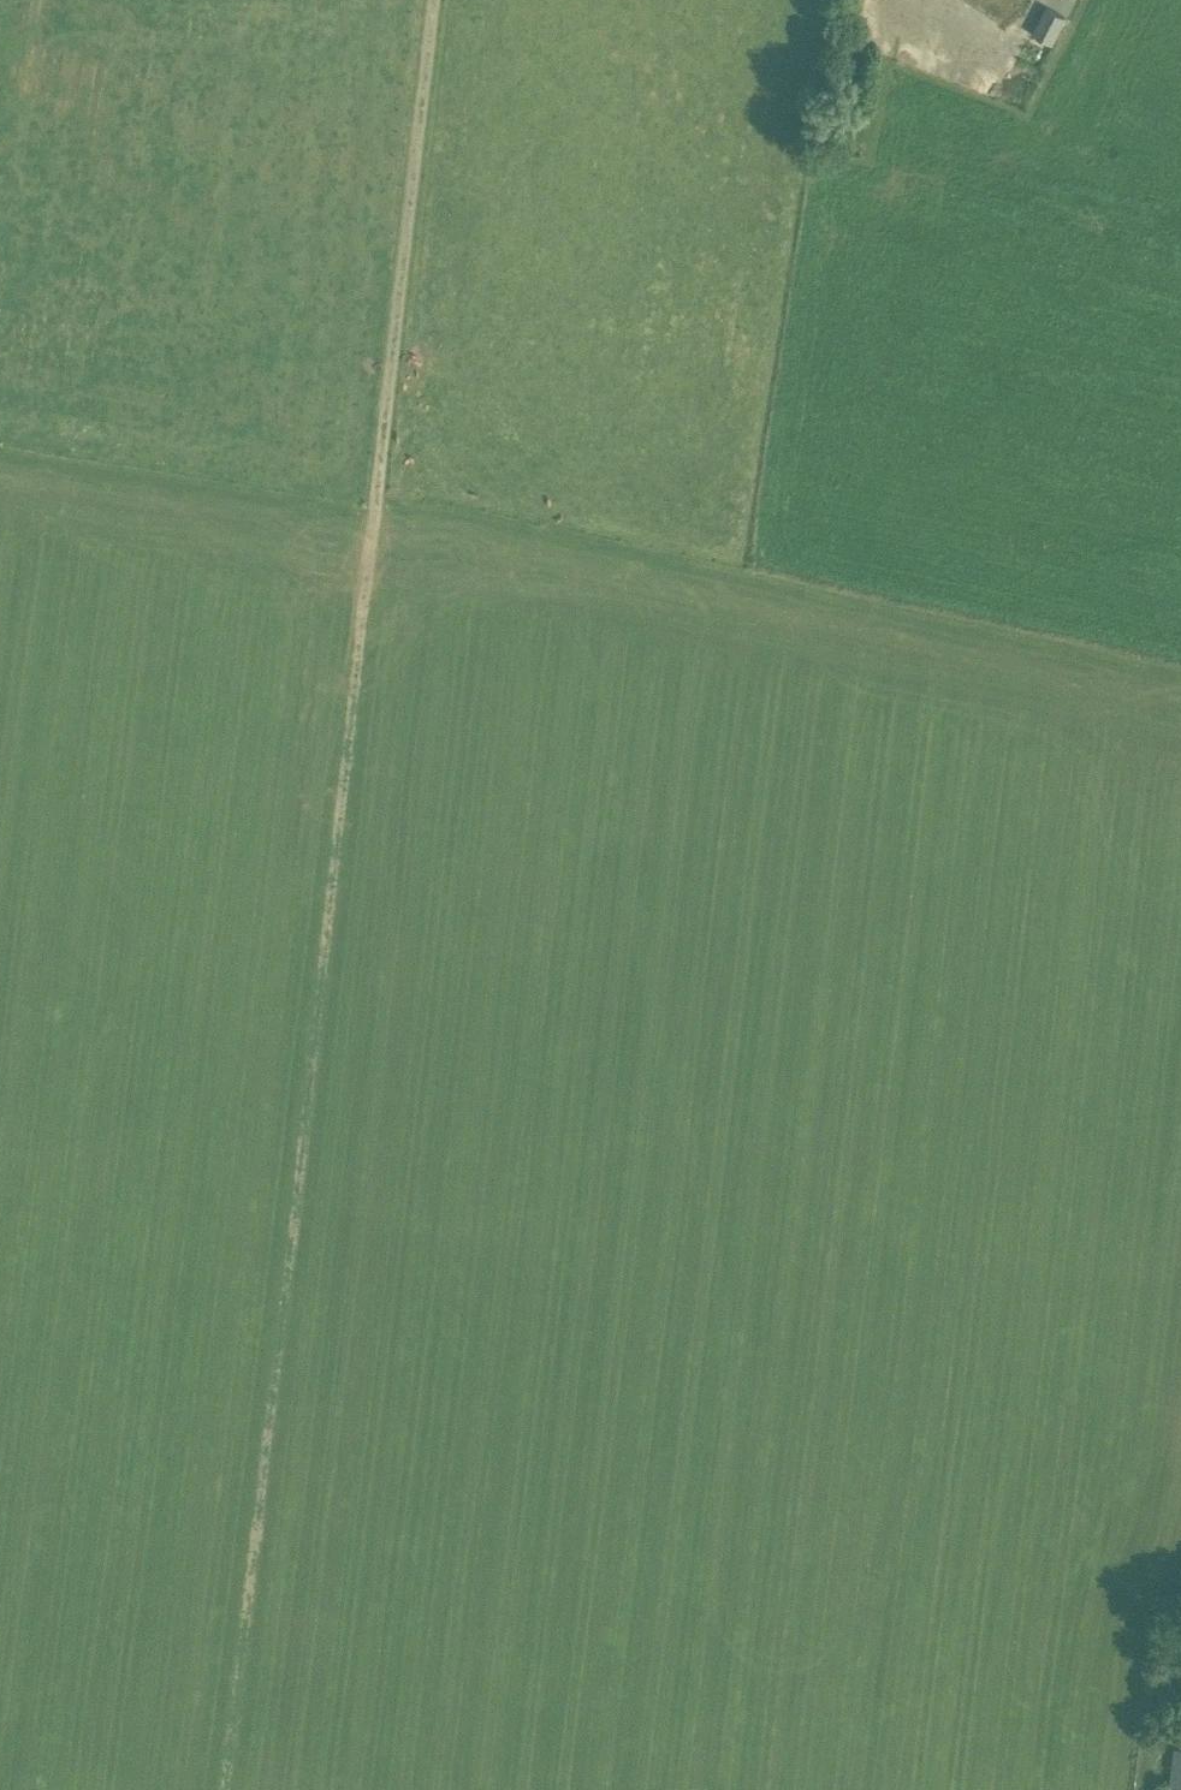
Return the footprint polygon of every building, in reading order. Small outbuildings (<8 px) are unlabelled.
[(1052,44),(1066,17),(1045,6),(1032,33),(1052,44)] [(1180,1643),(1180,1639),(1163,1632),(1158,1644),(1178,1651),(1180,1643)] [(1173,1746),(1168,1789),(1180,1789),(1180,1747),(1173,1746)]
